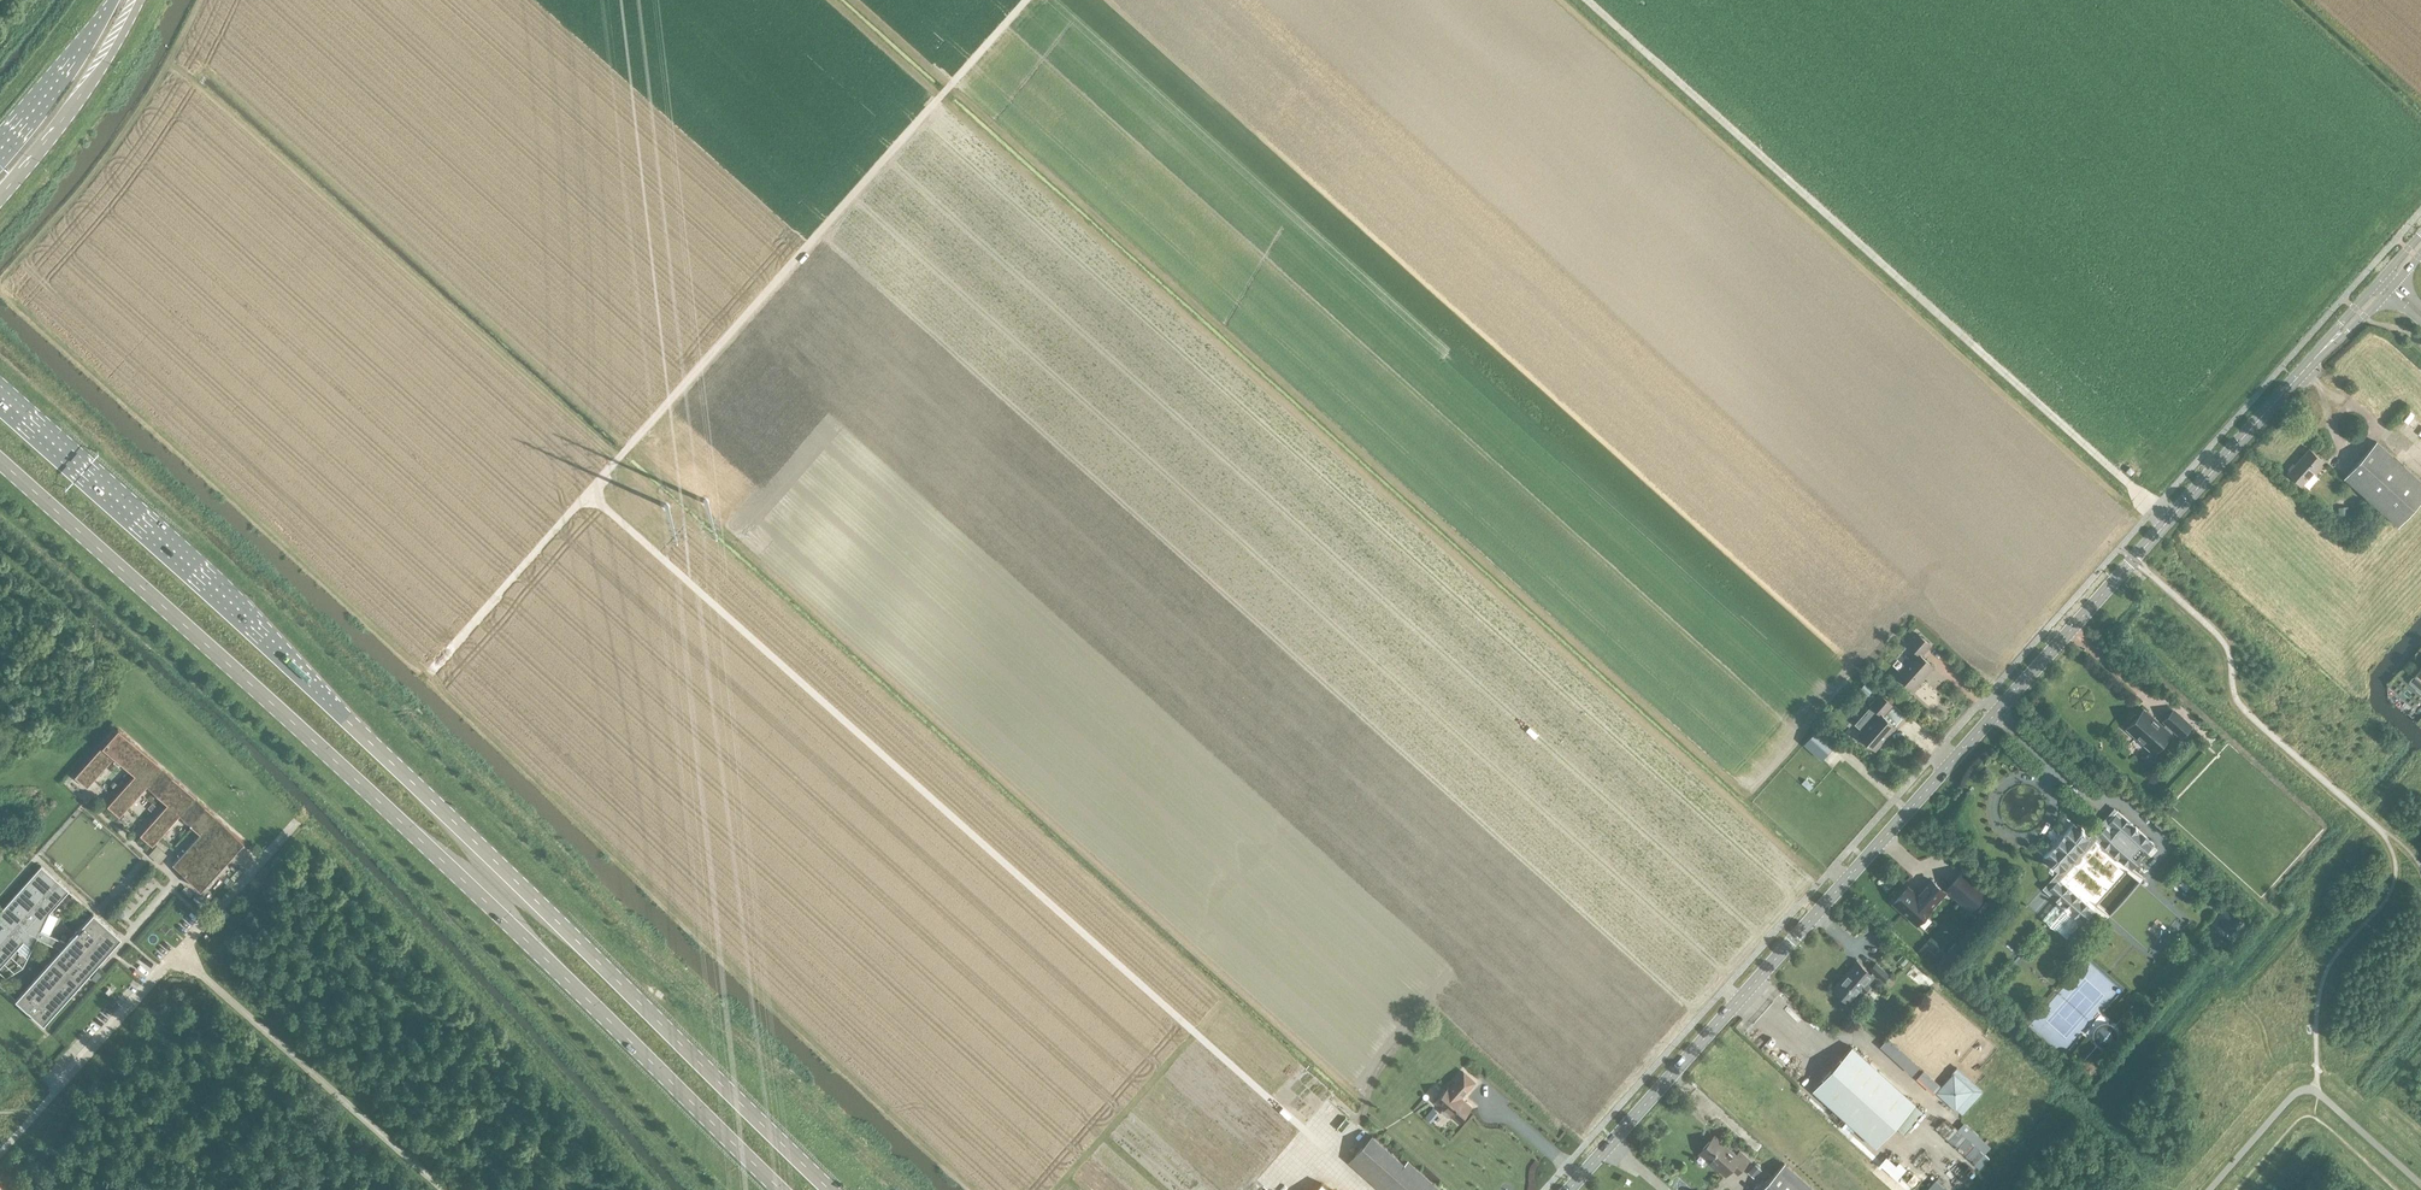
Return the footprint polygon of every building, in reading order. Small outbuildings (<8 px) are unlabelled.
[(2420,501),(2420,481),(2377,442),(2345,478),(2398,526),(2420,501)] [(2302,486),(2323,463),(2308,449),(2287,473),(2302,486)] [(2337,508),(2337,519),(2347,519),(2347,508),(2337,508)] [(1913,688),(1933,665),(1921,655),(1930,644),(1918,633),(1908,643),(1917,651),(1897,674),(1913,688)] [(2411,679),(2420,689),(2420,668),(2411,679)] [(1865,698),(1875,687),(1867,680),(1857,691),(1865,698)] [(1875,749),(1896,726),(1883,715),(1892,704),(1880,693),(1870,704),(1879,712),(1859,734),(1875,749)] [(2143,709),(2138,715),(2137,713),(2134,713),(2130,717),(2131,720),(2132,721),(2127,727),(2154,751),(2170,733),(2174,728),(2182,735),(2191,726),(2173,709),(2164,719),(2167,722),(2163,727),(2143,709)] [(118,727),(74,775),(87,787),(114,756),(134,774),(107,805),(119,816),(147,785),(167,803),(140,834),(152,845),(179,815),(199,833),(172,863),(200,888),(202,886),(201,884),(228,857),(223,852),(236,836),(242,841),(243,840),(118,727)] [(1804,742),(1821,759),(1835,744),(1818,727),(1804,742)] [(1813,785),(1805,778),(1801,782),(1809,789),(1813,785)] [(2176,812),(2170,805),(2163,812),(2169,819),(2176,812)] [(2044,887),(2028,904),(2067,940),(2071,935),(2093,911),(2098,914),(2106,920),(2143,878),(2133,868),(2156,843),(2115,807),(2090,836),(2074,825),(2044,856),(2059,870),(2044,887)] [(0,911),(0,967),(23,941),(31,949),(37,937),(60,948),(15,999),(43,1024),(96,965),(92,962),(118,933),(93,911),(66,942),(41,929),(49,913),(69,890),(41,865),(0,911)] [(1963,871),(1947,888),(1968,907),(1984,889),(1963,871)] [(1908,886),(1894,902),(1917,923),(1945,891),(1931,879),(1917,894),(1908,886)] [(2226,910),(2214,921),(2222,930),(2234,918),(2226,910)] [(1937,966),(1945,956),(1929,944),(1921,954),(1937,966)] [(1856,964),(1834,989),(1850,1003),(1861,991),(1864,993),(1868,988),(1866,986),(1872,979),(1856,964)] [(1883,981),(1888,975),(1876,964),(1871,970),(1883,981)] [(1912,1073),(1920,1064),(1889,1035),(1881,1043),(1912,1073)] [(1852,1046),(1813,1089),(1876,1146),(1915,1103),(1852,1046)] [(1435,1101),(1459,1121),(1472,1107),(1461,1097),(1475,1081),(1464,1071),(1449,1088),(1449,1086),(1435,1101)] [(1954,1073),(1937,1091),(1956,1108),(1973,1090),(1954,1073)] [(1964,1121),(1948,1139),(1980,1168),(1990,1157),(1985,1152),(1991,1145),(1964,1121)] [(1371,1134),(1348,1160),(1381,1189),(1441,1189),(1408,1160),(1405,1163),(1371,1134)] [(1737,1175),(1750,1161),(1741,1153),(1737,1157),(1715,1138),(1700,1154),(1726,1177),(1732,1171),(1737,1175)] [(1756,1175),(1762,1167),(1755,1162),(1749,1170),(1756,1175)] [(1785,1163),(1761,1189),(1816,1189),(1785,1163)] [(1936,1179),(1926,1189),(1948,1189),(1936,1179)]
